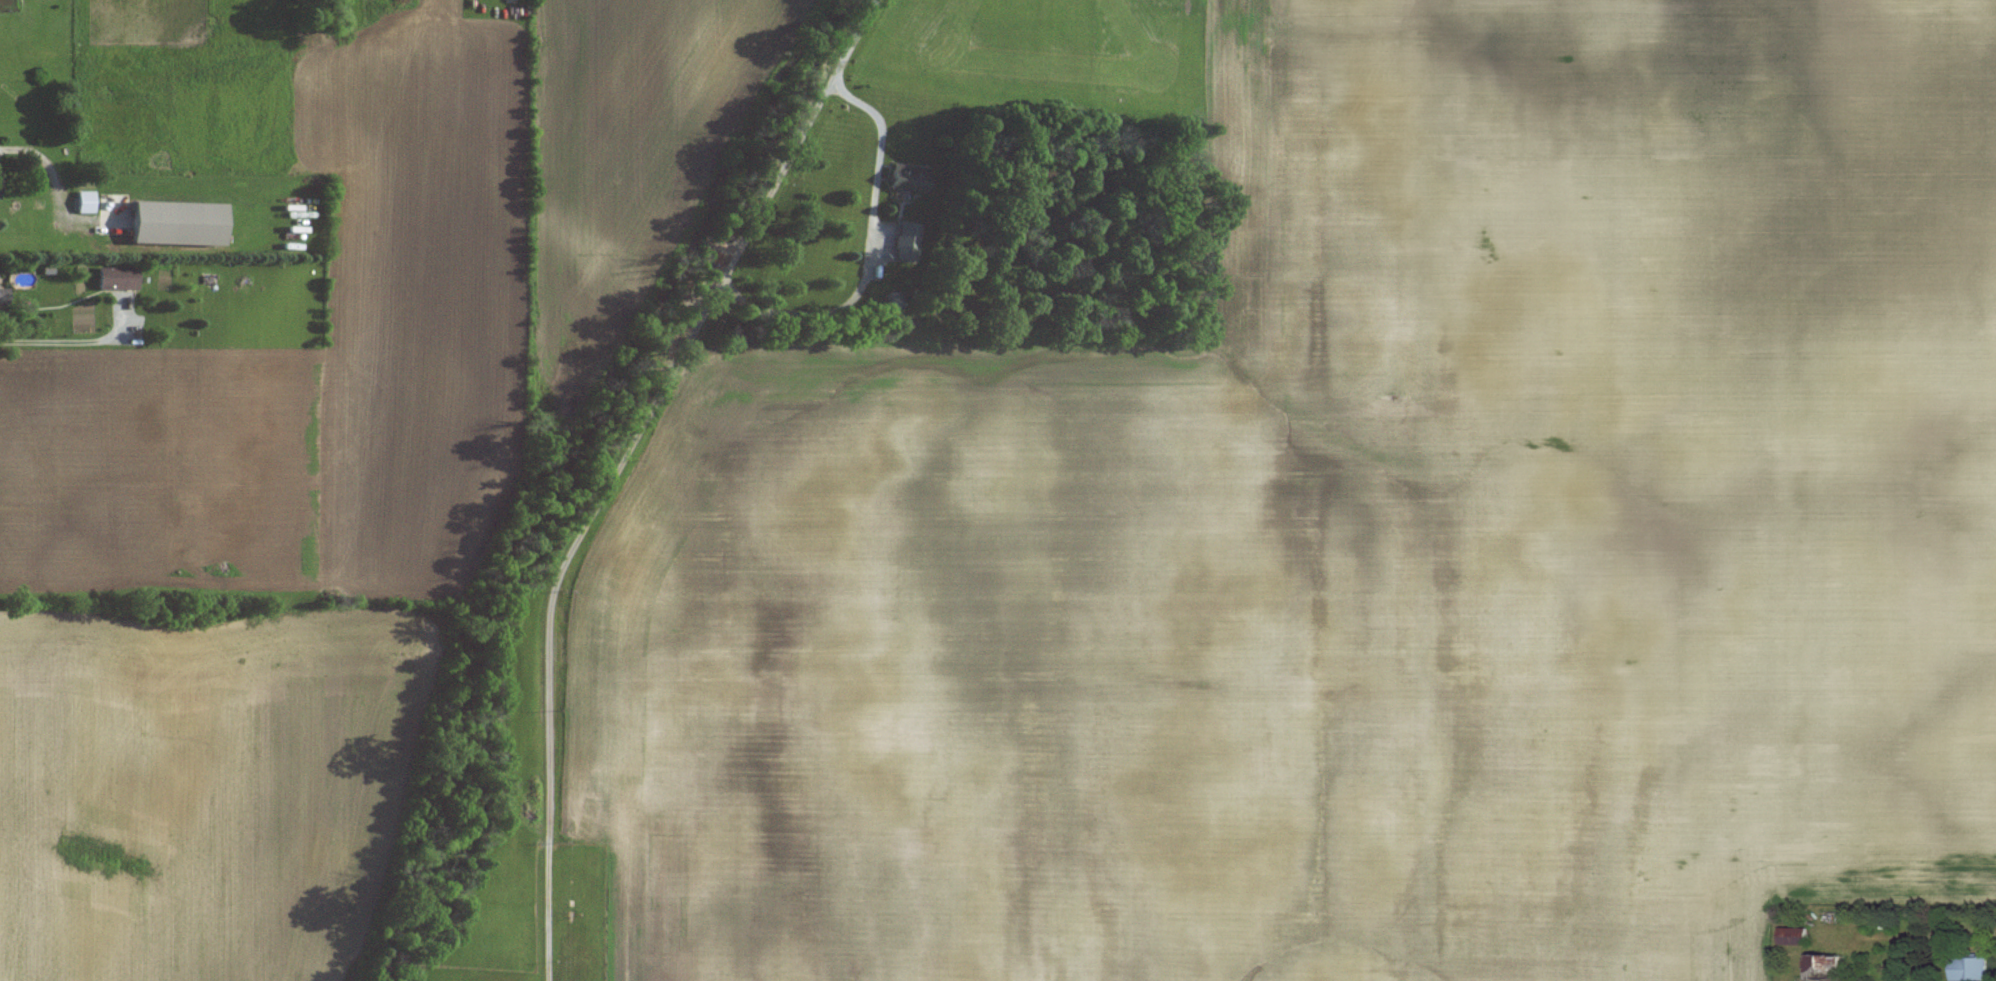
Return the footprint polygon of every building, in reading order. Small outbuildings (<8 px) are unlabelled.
[(94,214),(94,192),(77,191),(76,214),(94,214)] [(131,203),(132,244),(222,248),(223,203),(131,203)] [(919,260),(921,224),(897,222),(895,259),(919,260)] [(97,267),(97,291),(138,291),(138,268),(97,267)] [(8,308),(0,315),(0,280),(10,289),(8,308)] [(1810,928),(1782,928),(1782,945),(1810,944),(1810,928)] [(1809,955),(1808,980),(1818,980),(1818,974),(1841,975),(1842,956),(1809,955)] [(1990,980),(1989,958),(1955,959),(1955,980),(1960,980),(1990,980)]
